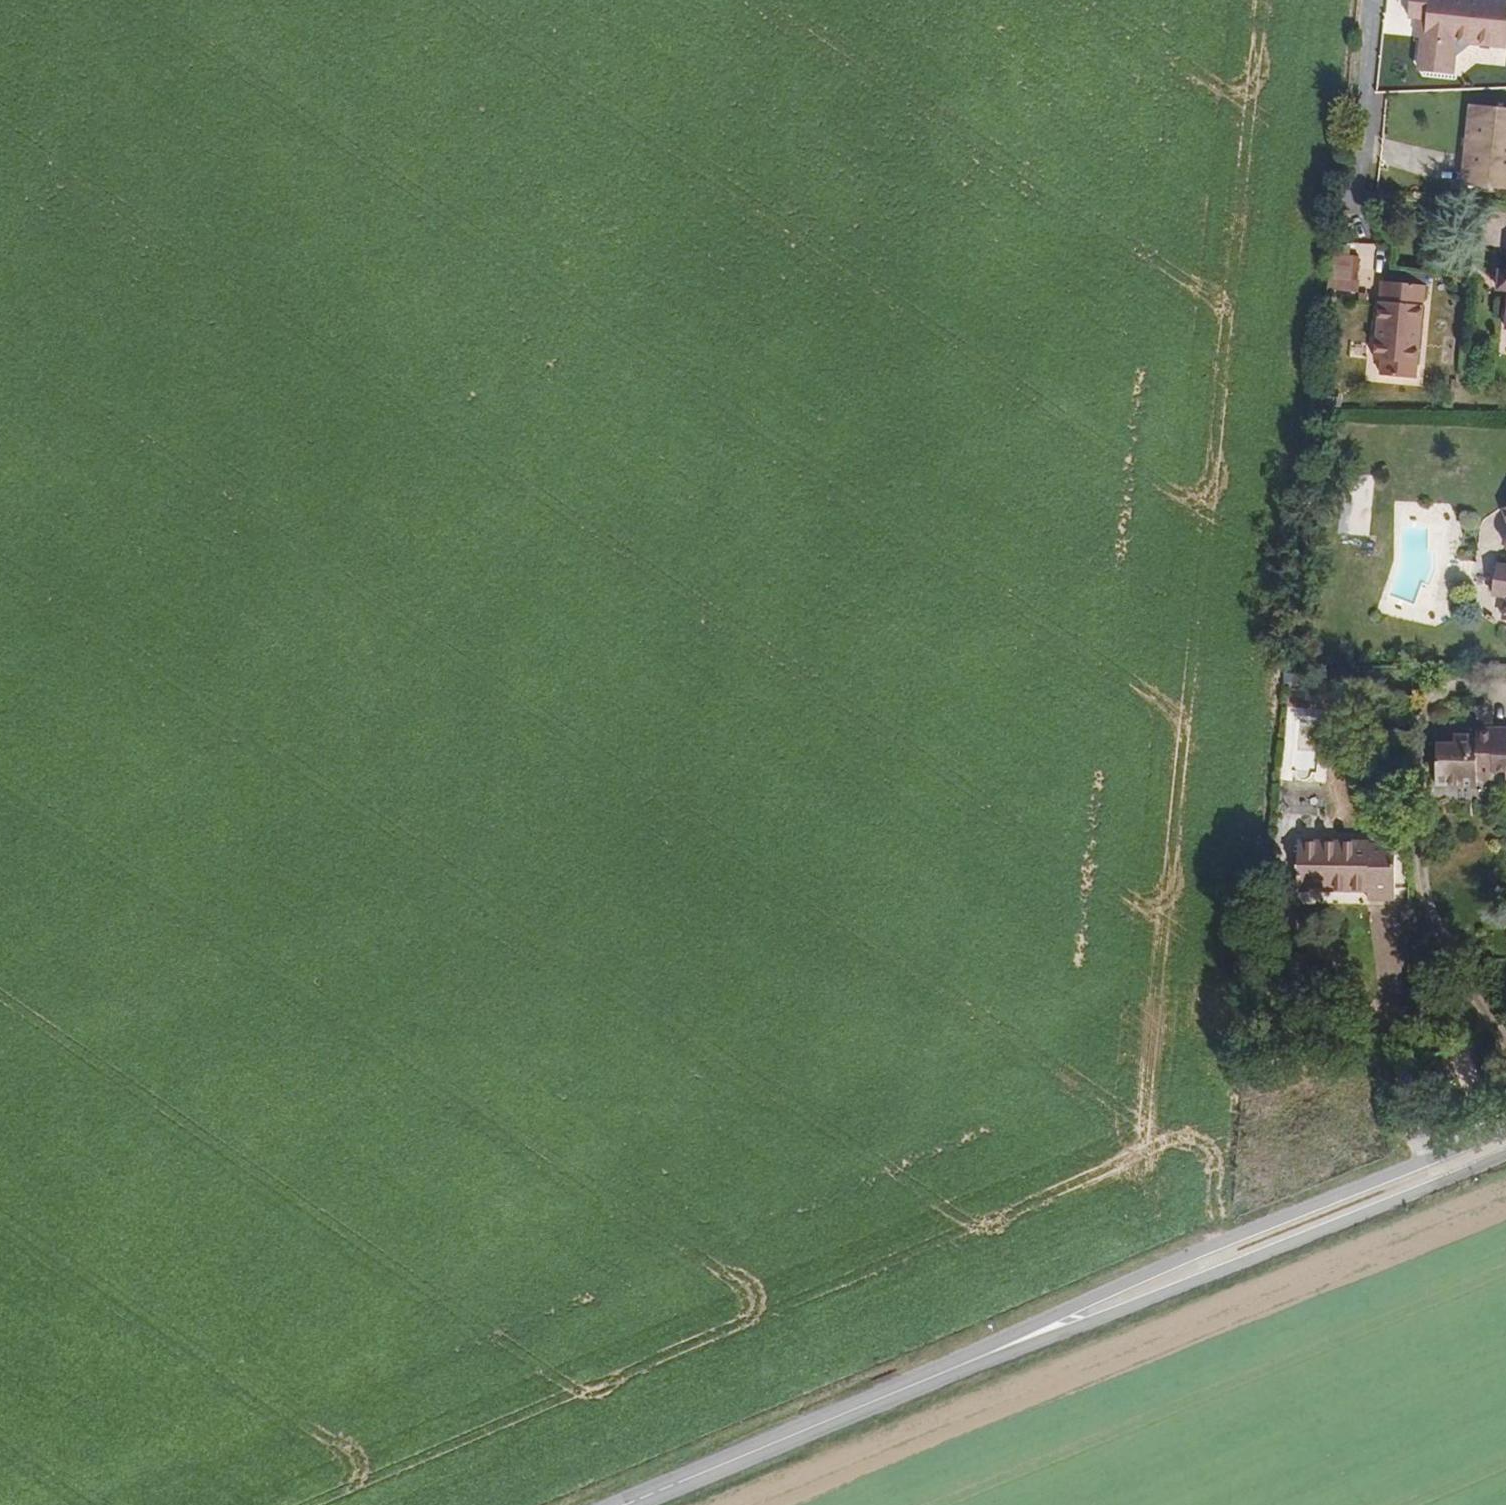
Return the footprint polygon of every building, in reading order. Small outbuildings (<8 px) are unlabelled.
[(1410,18),(1427,21),(1422,70),(1460,76),(1463,43),(1505,49),(1505,0),(1413,0),(1410,18)] [(1459,183),(1505,188),(1505,107),(1467,103),(1459,183)] [(1332,290),(1358,291),(1359,252),(1333,251),(1332,290)] [(1388,282),(1421,286),(1423,275),(1388,271),(1388,282)] [(1425,288),(1421,286),(1388,282),(1383,282),(1380,301),(1386,302),(1381,340),(1376,340),(1374,360),(1383,361),(1382,375),(1416,377),(1425,288)] [(1501,565),(1497,592),(1505,593),(1505,565),(1501,565)] [(1436,747),(1434,789),(1478,790),(1478,782),(1496,782),(1496,775),(1505,776),(1505,730),(1476,730),(1475,738),(1453,739),(1453,747),(1436,747)] [(1361,901),(1363,901),(1392,901),(1392,861),(1371,861),(1371,855),(1362,855),(1362,843),(1289,841),(1288,889),(1360,891),(1361,901)]
